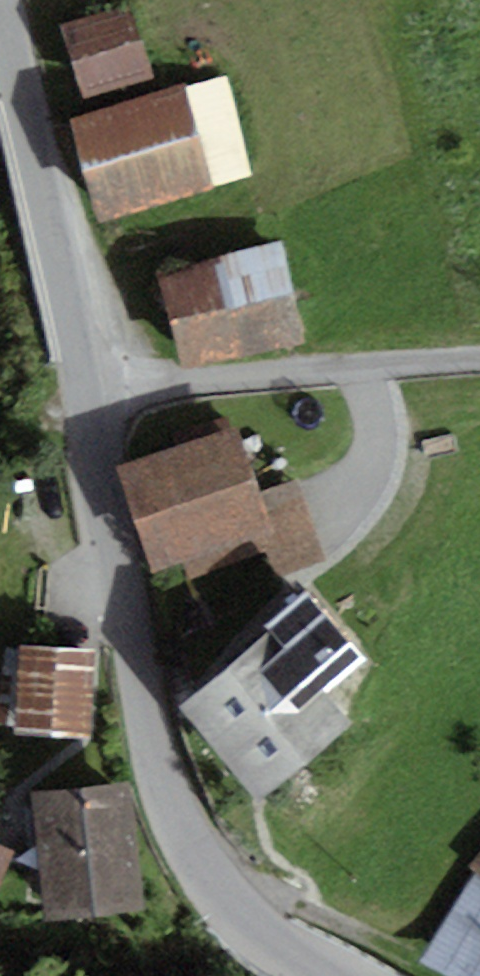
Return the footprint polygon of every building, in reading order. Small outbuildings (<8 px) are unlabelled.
[(63,28),(85,100),(156,79),(134,7),(63,28)] [(68,119),(98,221),(255,176),(225,74),(68,119)] [(158,276),(185,373),(305,339),(278,243),(158,276)] [(240,428),(114,468),(148,577),(184,568),(274,537),(259,492),(240,428)] [(296,479),(259,492),(274,537),(184,568),(198,606),(325,562),(296,479)] [(364,658),(308,591),(264,628),(269,635),(181,708),(260,801),(352,725),(324,692),(364,658)] [(91,736),(94,649),(20,646),(17,733),(91,736)] [(144,912),(128,784),(34,796),(50,924),(144,912)] [(13,852),(0,847),(0,884),(13,852)] [(471,867),(479,871),(420,960),(449,975),(479,975),(479,856),(471,867)]
